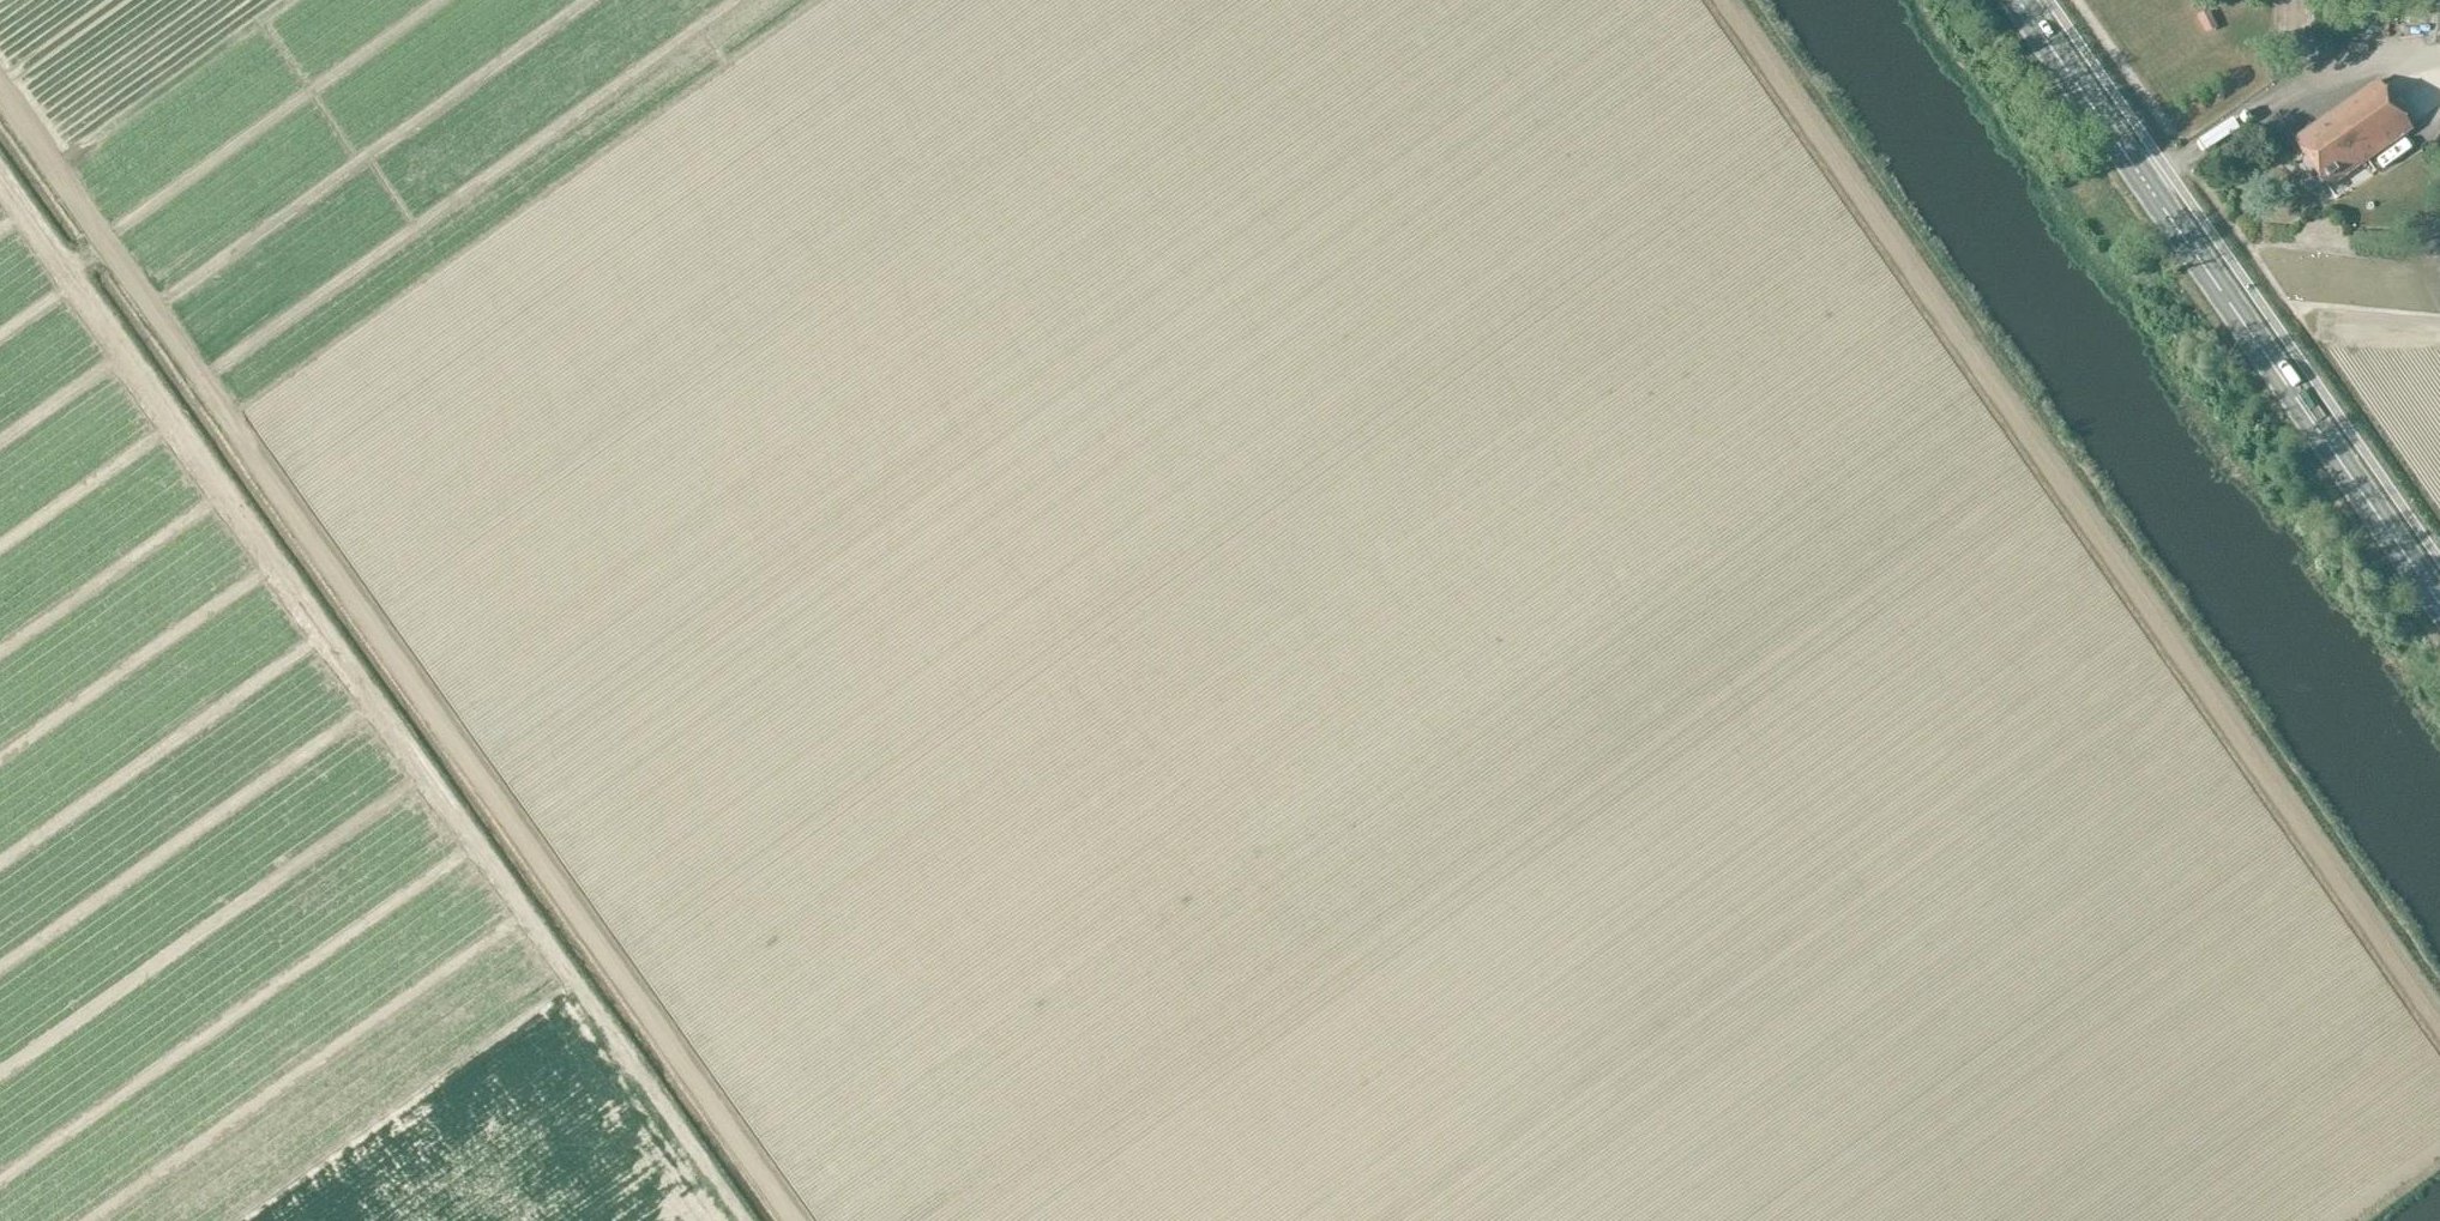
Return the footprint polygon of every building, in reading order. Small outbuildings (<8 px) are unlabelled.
[(2182,11),(2187,29),(2202,25),(2196,7),(2182,11)] [(2298,140),(2331,187),(2414,129),(2382,81),(2298,140)]
